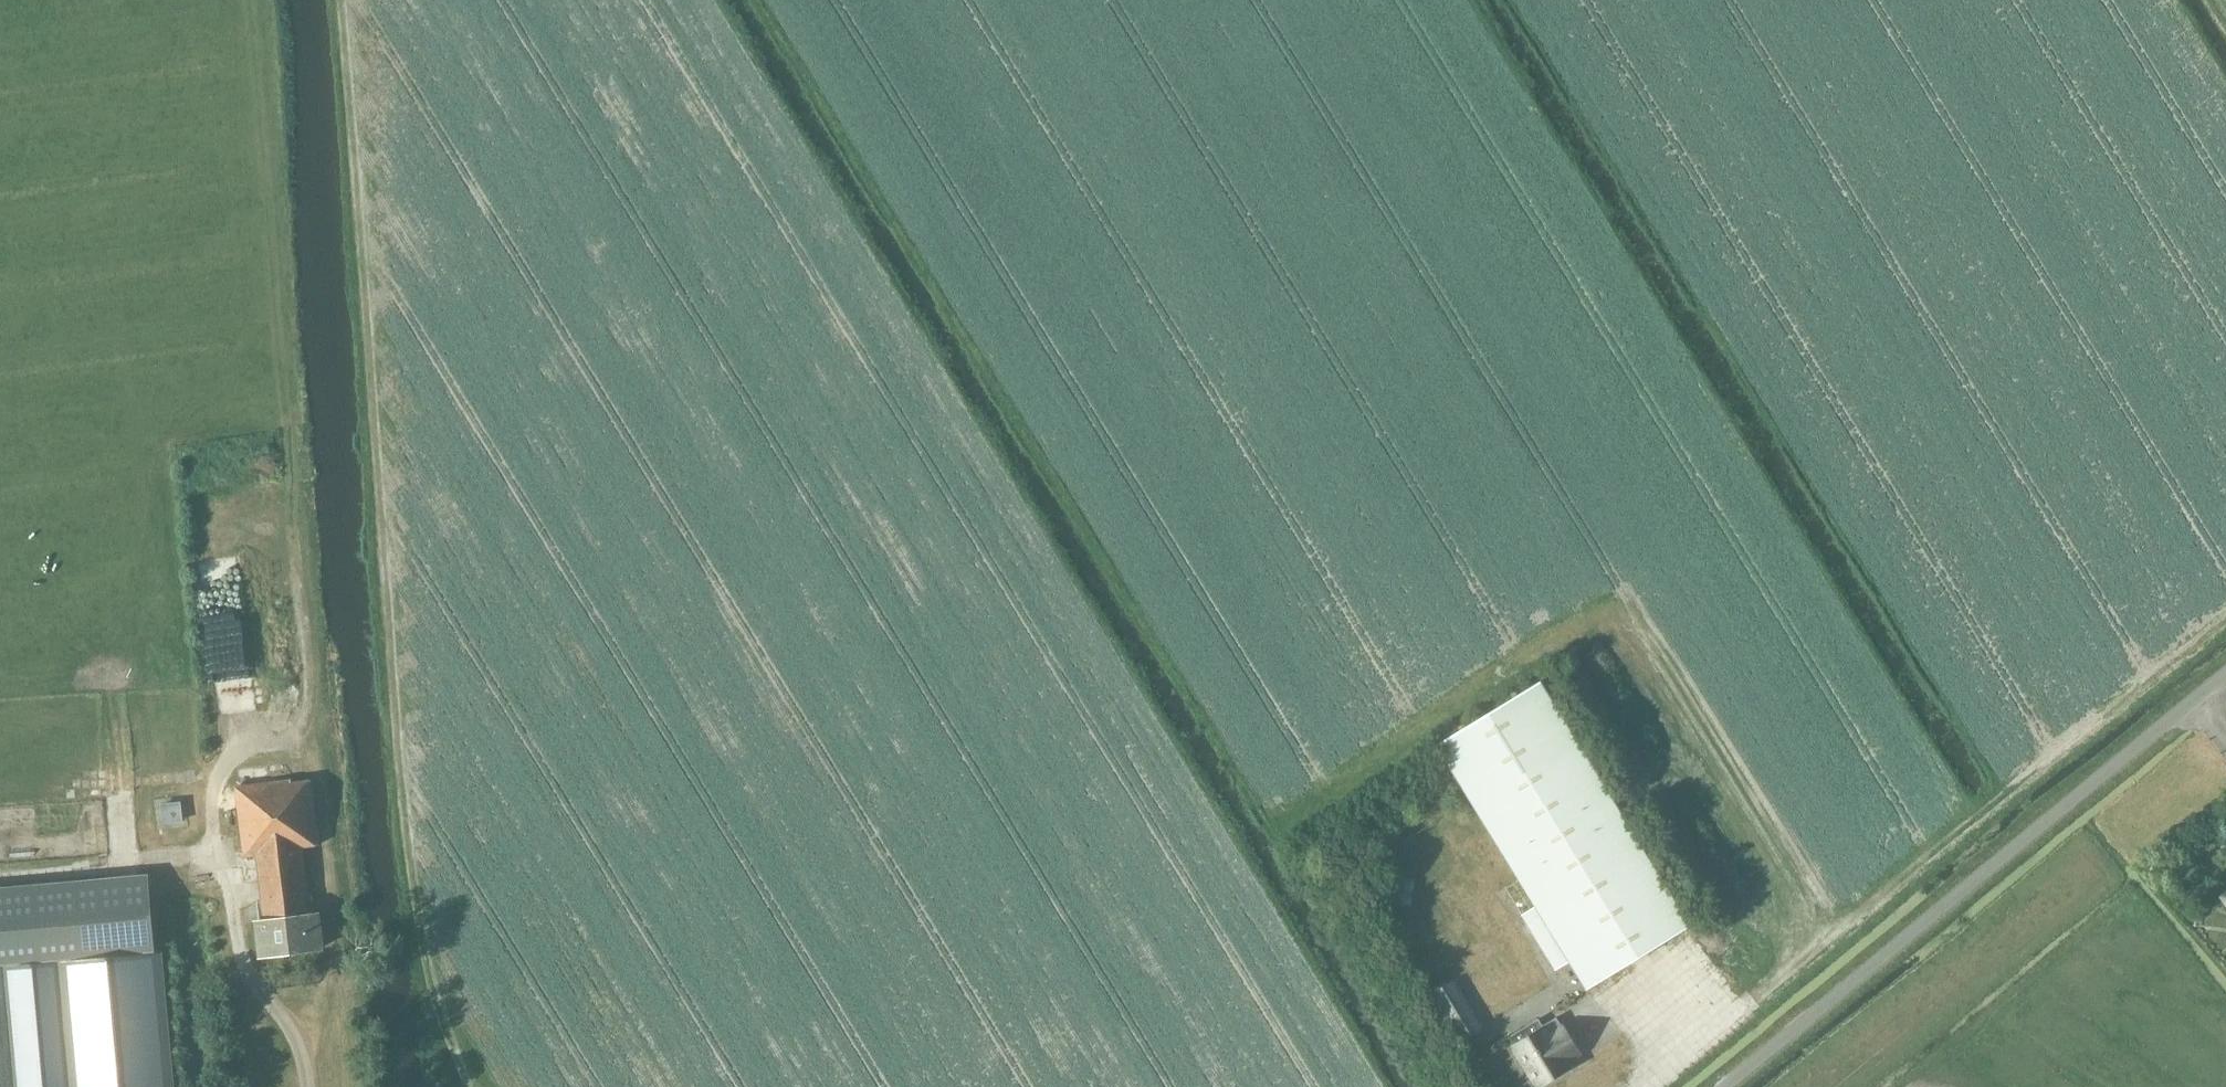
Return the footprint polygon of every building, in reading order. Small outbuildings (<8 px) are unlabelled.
[(1554,978),(1564,972),(1583,1002),(1689,938),(1538,692),(1432,756),(1530,916),(1520,922),(1554,978)] [(261,902),(257,904),(258,919),(263,956),(319,949),(316,914),(314,914),(312,896),(307,896),(301,847),(317,845),(310,780),(237,787),(245,859),(257,857),(261,902)] [(0,888),(0,965),(155,951),(148,874),(0,888)] [(155,952),(6,965),(17,1086),(167,1086),(155,952)] [(3,966),(0,966),(0,1086),(14,1086),(3,966)] [(1429,992),(1459,1042),(1483,1027),(1453,977),(1429,992)] [(1539,1019),(1509,1037),(1512,1041),(1539,1086),(1559,1074),(1555,1067),(1578,1053),(1556,1018),(1543,1026),(1539,1019)]
